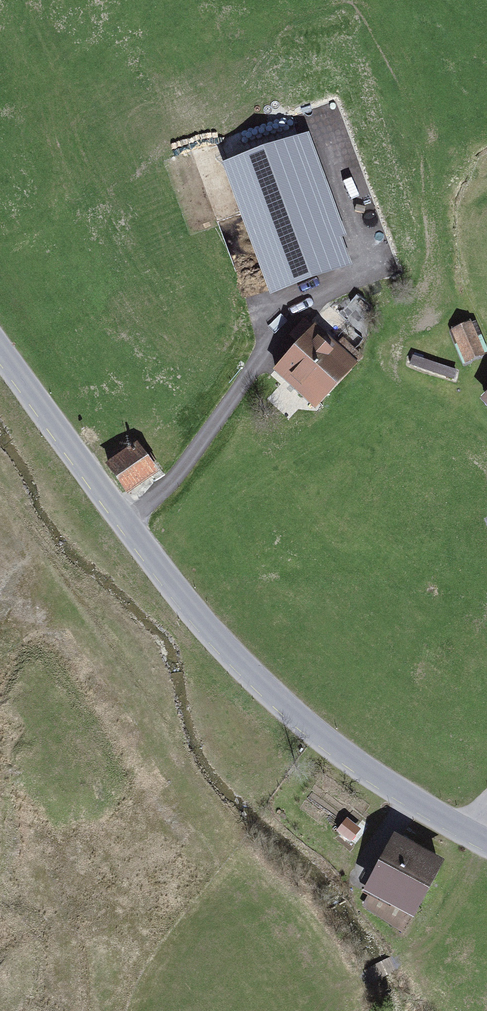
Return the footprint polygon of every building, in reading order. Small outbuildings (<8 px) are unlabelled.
[(289,190),(225,214),(261,306),(324,282),(312,251),(327,245),(319,223),(304,229),(289,190)] [(476,323),(454,328),(462,364),(484,358),(476,323)] [(333,352),(313,333),(267,382),(309,420),(362,362),(342,343),(333,352)] [(476,409),(486,420),(486,398),(476,409)] [(163,461),(143,432),(113,452),(118,458),(102,469),(123,499),(156,476),(151,469),(163,461)] [(403,938),(438,866),(387,842),(358,903),(365,906),(359,918),(403,938)]
